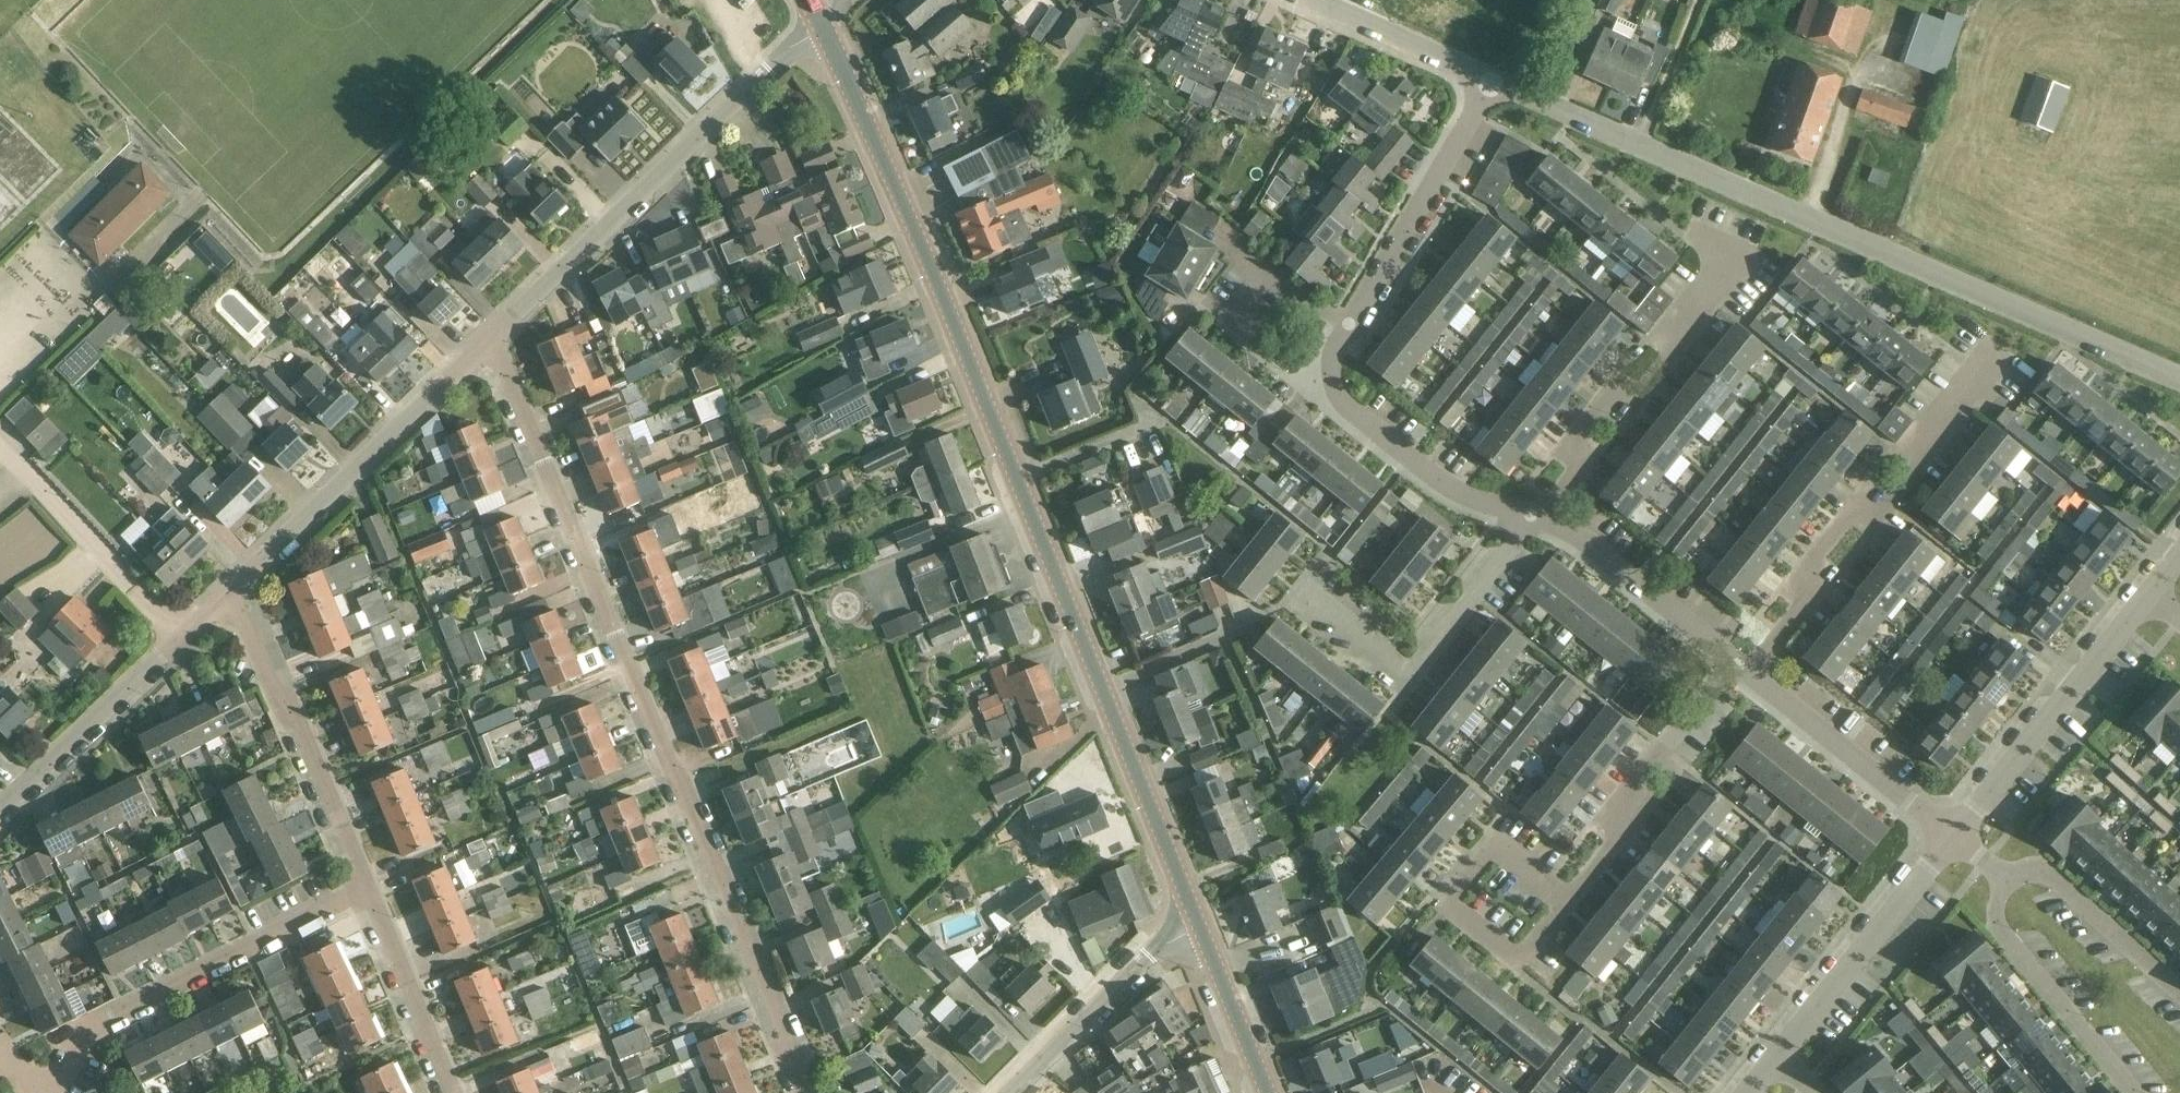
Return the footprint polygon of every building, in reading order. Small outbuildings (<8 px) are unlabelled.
[(882,52),(900,92),(902,91),(935,75),(926,56),(928,55),(934,50),(939,56),(973,27),(951,1),(952,0),(904,0),(896,6),(920,34),(909,43),(907,40),(884,51),(882,52)] [(1135,0),(1092,0),(1091,1),(1121,21),(1135,0)] [(1147,32),(1159,41),(1161,38),(1164,34),(1165,35),(1165,34),(1179,40),(1155,69),(1171,76),(1174,71),(1175,67),(1177,64),(1186,44),(1205,1),(1203,0),(1180,0),(1177,8),(1170,2),(1152,25),(1147,32)] [(1620,0),(1603,0),(1600,8),(1613,14),(1620,0)] [(1873,12),(1840,0),(1806,0),(1794,33),(1857,55),(1873,12)] [(1175,67),(1174,71),(1180,74),(1183,68),(1190,71),(1188,76),(1203,83),(1221,92),(1227,81),(1210,73),(1217,57),(1201,50),(1208,36),(1213,38),(1226,11),(1205,1),(1186,44),(1177,64),(1175,67)] [(1073,54),(1094,22),(1070,5),(1048,37),(1073,54)] [(1904,48),(1899,63),(1944,78),(1965,18),(1947,12),(1944,21),(1931,58),(1904,48)] [(1599,44),(1585,75),(1611,87),(1624,56),(1631,41),(1639,21),(1620,13),(1611,32),(1608,30),(1600,45),(1599,44)] [(1043,18),(1030,38),(1040,44),(1053,25),(1043,18)] [(1233,115),(1249,122),(1261,96),(1268,80),(1287,37),(1265,27),(1246,70),(1259,76),(1252,91),(1245,88),(1233,115)] [(669,28),(645,50),(656,61),(655,62),(683,90),(704,69),(677,41),(676,41),(679,38),(669,28)] [(1287,37),(1268,80),(1288,88),(1307,46),(1287,37)] [(1624,56),(1611,87),(1635,97),(1643,79),(1653,84),(1670,47),(1657,41),(1653,51),(1631,41),(1624,56)] [(627,44),(614,57),(623,66),(636,53),(627,44)] [(654,72),(636,53),(623,66),(641,85),(654,72)] [(1331,75),(1321,92),(1327,96),(1328,95),(1353,115),(1378,84),(1385,76),(1374,67),(1361,83),(1347,72),(1354,64),(1343,55),(1331,75)] [(988,78),(981,62),(953,75),(960,92),(988,78)] [(1799,129),(1820,70),(1800,63),(1770,147),(1793,156),(1802,131),(1799,129)] [(1802,131),(1793,156),(1811,162),(1841,78),(1820,70),(1799,129),(1802,131)] [(2052,132),(2069,88),(2036,76),(2020,120),(2052,132)] [(1181,90),(1192,95),(1197,83),(1186,78),(1181,90)] [(1353,115),(1350,119),(1369,133),(1375,132),(1381,125),(1383,127),(1416,88),(1404,79),(1391,95),(1378,84),(1353,115)] [(1241,87),(1227,81),(1221,92),(1222,92),(1216,105),(1229,111),(1241,87)] [(1197,83),(1190,99),(1210,108),(1216,91),(1197,83)] [(1864,89),(1856,110),(1873,116),(1906,128),(1913,106),(1864,89)] [(938,97),(910,110),(924,141),(928,139),(933,149),(957,138),(946,115),(958,110),(951,94),(939,100),(938,97)] [(1261,96),(1249,122),(1266,129),(1277,103),(1261,96)] [(562,122),(548,136),(571,160),(585,146),(589,141),(609,162),(623,149),(624,150),(634,141),(633,139),(646,127),(623,103),(617,97),(610,103),(587,125),(577,115),(566,126),(562,122)] [(531,129),(522,119),(513,109),(492,129),(511,147),(531,129)] [(1306,123),(1298,133),(1307,140),(1315,131),(1306,123)] [(1385,136),(1404,151),(1413,141),(1394,125),(1385,136)] [(1017,130),(943,167),(958,197),(959,197),(962,196),(967,209),(957,213),(976,259),(977,262),(1010,247),(1009,245),(1011,245),(1030,236),(1025,225),(1018,207),(1034,200),(1035,200),(1039,210),(1053,204),(1059,201),(1047,174),(1024,184),(1017,167),(1032,159),(1022,139),(1017,130)] [(1506,135),(1500,147),(1524,161),(1524,160),(1530,149),(1531,148),(1507,134),(1506,135)] [(1404,151),(1385,136),(1378,145),(1397,160),(1404,151)] [(1397,160),(1378,145),(1370,154),(1389,170),(1397,160)] [(1499,148),(1492,159),(1516,173),(1523,161),(1500,148),(1499,148)] [(424,152),(406,169),(417,181),(436,163),(424,152)] [(813,182),(811,183),(812,185),(814,184),(824,209),(853,195),(841,167),(829,172),(825,162),(815,167),(809,153),(802,156),(813,182)] [(1363,163),(1363,164),(1376,174),(1375,175),(1381,180),(1389,170),(1370,154),(1363,163)] [(1308,167),(1293,156),(1280,171),(1294,185),(1308,167)] [(1336,184),(1359,203),(1360,203),(1370,212),(1379,201),(1364,188),(1375,175),(1376,174),(1363,164),(1363,165),(1352,156),(1332,180),(1336,184)] [(1528,184),(1549,201),(1572,173),(1551,156),(1548,160),(1528,184)] [(1509,185),(1516,173),(1492,159),(1486,171),(1509,185)] [(1521,178),(1528,184),(1548,160),(1547,159),(1540,167),(1534,162),(1521,178)] [(101,267),(174,193),(143,161),(69,235),(101,267)] [(505,188),(541,228),(568,202),(532,164),(505,188)] [(1181,166),(1170,184),(1177,188),(1186,186),(1193,174),(1181,166)] [(1873,167),(1868,181),(1884,187),(1889,174),(1873,167)] [(781,243),(764,204),(765,204),(760,191),(743,198),(732,171),(716,178),(740,233),(721,242),(729,262),(748,253),(750,257),(780,244),(781,243)] [(1486,171),(1478,183),(1502,197),(1509,185),(1486,171)] [(1549,201),(1571,218),(1593,190),(1572,173),(1549,201)] [(479,174),(465,188),(485,208),(499,194),(479,174)] [(790,178),(783,181),(792,202),(805,233),(816,228),(825,249),(827,248),(832,258),(833,257),(833,258),(843,253),(839,246),(839,244),(824,209),(814,184),(812,185),(811,183),(796,191),(790,178)] [(765,204),(764,204),(781,243),(780,244),(787,262),(795,260),(796,263),(803,260),(793,238),(805,233),(792,202),(783,181),(776,184),(781,197),(765,204)] [(1495,209),(1502,197),(1478,183),(1472,195),(1495,209)] [(1336,184),(1316,209),(1321,213),(1343,231),(1343,230),(1355,239),(1364,228),(1349,216),(1359,203),(1336,184)] [(1571,218),(1591,234),(1614,206),(1593,190),(1571,218)] [(824,209),(839,244),(857,237),(853,227),(864,222),(853,195),(824,209)] [(1178,224),(1163,249),(1206,275),(1215,261),(1211,259),(1218,247),(1195,234),(1202,222),(1213,229),(1219,220),(1192,203),(1179,224),(1178,224)] [(1508,210),(1499,203),(1496,209),(1500,217),(1501,218),(1508,210)] [(1293,230),(1300,235),(1304,239),(1328,258),(1332,261),(1339,267),(1348,256),(1333,243),(1343,231),(1321,213),(1316,209),(1312,206),(1293,230)] [(1591,234),(1613,252),(1636,224),(1614,206),(1591,234)] [(1528,226),(1508,210),(1501,218),(1522,234),(1528,226)] [(476,242),(477,242),(500,266),(523,245),(490,211),(468,233),(476,242)] [(1243,230),(1254,240),(1271,219),(1260,211),(1243,230)] [(706,242),(730,231),(724,217),(700,228),(706,242)] [(1487,217),(1470,238),(1498,260),(1515,239),(1496,224),(1487,217)] [(350,224),(337,236),(348,248),(362,235),(350,224)] [(421,252),(429,260),(455,236),(443,224),(427,240),(420,232),(410,241),(411,242),(421,252)] [(1636,224),(1613,252),(1603,266),(1611,273),(1622,259),(1634,269),(1656,241),(1636,224)] [(691,226),(668,236),(685,278),(709,268),(691,226)] [(1550,244),(1528,226),(1522,234),(1543,252),(1550,244)] [(206,227),(193,239),(207,253),(219,241),(206,227)] [(668,236),(643,246),(651,266),(661,288),(685,278),(668,236)] [(1481,281),(1498,260),(1470,238),(1453,259),(1481,281)] [(1327,257),(1332,261),(1328,258),(1304,239),(1285,263),(1324,295),(1333,284),(1316,270),(1327,257)] [(478,288),(500,266),(477,242),(476,242),(469,249),(461,240),(449,251),(458,260),(454,263),(478,288)] [(1656,241),(1634,269),(1623,282),(1632,290),(1643,276),(1655,286),(1678,258),(1656,241)] [(429,260),(421,252),(411,242),(384,267),(395,278),(394,278),(421,306),(420,306),(439,326),(459,306),(440,287),(439,289),(430,280),(439,271),(429,260)] [(1543,252),(1564,268),(1571,260),(1550,244),(1543,252)] [(1014,272),(993,280),(1007,316),(1042,302),(1033,280),(1055,271),(1045,247),(1010,261),(1014,272)] [(1198,289),(1206,275),(1163,249),(1147,274),(1148,275),(1141,286),(1145,289),(1139,299),(1149,314),(1158,319),(1169,302),(1158,296),(1164,284),(1187,298),(1194,286),(1198,289)] [(1544,276),(1548,279),(1555,271),(1538,258),(1528,249),(1521,257),(1530,264),(1519,277),(1526,282),(1525,282),(1535,290),(1535,289),(1544,276)] [(843,253),(833,258),(839,269),(849,263),(847,259),(843,253)] [(318,258),(308,268),(316,276),(326,267),(318,258)] [(1453,259),(1436,280),(1464,302),(1481,281),(1453,259)] [(1802,305),(1803,305),(1825,277),(1803,259),(1781,287),(1781,288),(1772,298),(1794,315),(1797,312),(1802,305)] [(781,264),(786,276),(787,275),(799,270),(796,263),(795,260),(787,262),(781,264)] [(831,284),(828,285),(835,301),(838,300),(842,310),(846,308),(848,312),(866,304),(894,292),(880,260),(852,272),(853,274),(831,284)] [(1586,286),(1593,278),(1571,260),(1564,268),(1586,286)] [(347,265),(338,273),(350,285),(351,285),(369,304),(381,292),(363,273),(364,272),(355,263),(350,268),(347,265)] [(1108,264),(1094,269),(1101,288),(1115,284),(1108,264)] [(621,270),(595,284),(617,325),(642,311),(651,306),(647,298),(650,295),(649,295),(640,277),(639,275),(627,281),(621,270)] [(799,270),(787,275),(792,287),(804,282),(799,270)] [(1555,271),(1548,279),(1552,282),(1559,288),(1570,296),(1577,287),(1556,270),(1555,271)] [(121,300),(133,287),(124,277),(111,290),(121,300)] [(1825,277),(1803,305),(1802,305),(1797,312),(1817,328),(1823,321),(1824,322),(1846,294),(1825,277)] [(1586,286),(1607,302),(1613,294),(1593,278),(1586,286)] [(1436,280),(1419,301),(1447,323),(1464,302),(1436,280)] [(1518,311),(1535,290),(1525,282),(1508,303),(1518,311)] [(1095,295),(1103,314),(1126,305),(1118,285),(1095,295)] [(1663,313),(1672,301),(1655,287),(1645,299),(1663,313)] [(650,295),(647,298),(651,306),(657,317),(648,322),(652,329),(675,320),(661,288),(649,295),(650,295)] [(766,288),(756,291),(759,302),(769,299),(766,288)] [(1635,312),(1613,294),(1607,302),(1628,320),(1635,312)] [(1824,322),(1846,339),(1868,311),(1846,294),(1824,322)] [(1541,295),(1524,316),(1533,324),(1550,302),(1541,295)] [(1637,310),(1654,324),(1663,313),(1645,299),(1637,310)] [(328,352),(341,339),(320,317),(318,318),(301,301),(289,311),(307,329),(328,352)] [(1419,301),(1402,322),(1430,345),(1447,323),(1419,301)] [(1501,332),(1518,311),(1508,303),(1492,325),(1501,332)] [(1595,303),(1578,324),(1606,347),(1623,326),(1602,309),(1595,303)] [(651,306),(642,311),(648,322),(657,317),(651,306)] [(739,307),(727,313),(732,323),(744,318),(739,307)] [(116,309),(105,321),(117,333),(120,336),(130,325),(116,309)] [(1637,310),(1629,320),(1645,334),(1654,324),(1637,310)] [(1846,339),(1866,355),(1889,328),(1868,311),(1846,339)] [(797,333),(805,349),(845,332),(837,315),(797,333)] [(386,316),(368,334),(398,364),(417,347),(398,327),(397,328),(386,316)] [(1524,316),(1507,337),(1517,345),(1533,324),(1524,316)] [(1756,318),(1749,326),(1772,344),(1778,336),(1783,330),(1775,323),(1770,330),(1756,318)] [(917,349),(916,347),(919,346),(921,343),(917,333),(914,333),(911,334),(905,320),(873,333),(874,333),(856,341),(862,357),(860,358),(869,381),(891,373),(886,361),(917,349)] [(1413,366),(1430,345),(1402,322),(1385,344),(1413,366)] [(341,340),(360,360),(359,361),(379,383),(398,364),(368,334),(359,324),(341,340)] [(1578,324),(1561,346),(1589,368),(1606,347),(1578,324)] [(550,372),(597,352),(596,351),(582,357),(576,344),(591,338),(586,325),(565,333),(566,336),(540,347),(550,372)] [(1163,325),(1157,334),(1166,340),(1174,331),(1163,325)] [(1484,353),(1501,332),(1492,325),(1475,346),(1484,353)] [(1736,325),(1719,346),(1747,369),(1764,347),(1745,331),(1736,325)] [(1189,374),(1211,346),(1188,328),(1166,355),(1189,374)] [(1866,355),(1887,372),(1909,344),(1889,328),(1866,355)] [(1063,344),(1072,364),(1098,354),(1090,333),(1063,344)] [(1772,344),(1793,361),(1799,353),(1778,336),(1772,344)] [(87,337),(75,350),(91,366),(103,354),(101,352),(99,350),(89,339),(87,337)] [(1507,337),(1490,358),(1500,366),(1517,345),(1507,337)] [(679,340),(663,348),(670,360),(685,352),(679,340)] [(1396,387),(1413,366),(1385,344),(1368,364),(1396,387)] [(1930,361),(1909,344),(1887,372),(1908,389),(1930,361)] [(1189,374),(1210,391),(1233,364),(1211,346),(1189,374)] [(1467,375),(1484,353),(1475,346),(1458,367),(1467,375)] [(1561,346),(1544,367),(1572,389),(1589,368),(1561,346)] [(1719,346),(1702,368),(1730,390),(1747,369),(1719,346)] [(602,365),(597,352),(550,372),(560,395),(585,384),(592,399),(613,391),(608,378),(603,365),(602,365)] [(1793,361),(1814,378),(1821,370),(1799,353),(1793,361)] [(1072,381),(1040,395),(1054,428),(1055,429),(1100,410),(1089,382),(1090,382),(1107,375),(1098,354),(1072,364),(1078,381),(1073,383),(1072,381)] [(648,356),(623,368),(629,381),(654,369),(655,368),(649,356),(648,356)] [(1483,387),(1500,366),(1490,358),(1473,380),(1483,387)] [(1821,370),(1814,378),(1835,394),(1841,386),(1830,378),(1836,371),(1826,363),(1821,370)] [(1210,391),(1232,408),(1254,381),(1233,364),(1210,391)] [(283,406),(282,406),(294,419),(294,418),(289,413),(300,401),(307,408),(310,406),(332,429),(358,403),(336,380),(334,382),(317,365),(291,390),(271,369),(259,381),(283,406)] [(2027,401),(2036,409),(2043,400),(2057,411),(2079,383),(2057,365),(2027,401)] [(1450,396),(1467,375),(1458,367),(1441,388),(1450,396)] [(1544,367),(1527,388),(1555,411),(1572,389),(1544,367)] [(1722,419),(1739,397),(1730,390),(1702,368),(1685,389),(1713,412),(1722,419)] [(1794,386),(1797,388),(1804,379),(1790,368),(1783,377),(1785,378),(1774,391),(1784,399),(1784,398),(1794,386)] [(831,384),(812,394),(823,415),(842,405),(868,392),(856,370),(831,384)] [(1812,399),(1819,391),(1804,379),(1797,388),(1812,399)] [(893,410),(885,413),(895,437),(916,429),(911,418),(940,407),(929,380),(899,392),(900,394),(889,398),(893,410)] [(1162,393),(1147,380),(1139,391),(1154,403),(1162,393)] [(1466,408),(1483,387),(1473,380),(1457,401),(1466,408)] [(1254,381),(1232,408),(1253,425),(1262,415),(1275,398),(1254,381)] [(2057,411),(2078,428),(2100,400),(2079,383),(2057,411)] [(1835,394),(1856,411),(1862,403),(1841,386),(1835,394)] [(619,388),(613,391),(592,399),(584,402),(591,417),(572,425),(581,445),(613,432),(633,424),(619,388)] [(721,388),(692,400),(702,423),(730,411),(721,388)] [(1433,417),(1450,396),(1441,388),(1424,410),(1425,411),(1433,417)] [(1527,388),(1510,409),(1538,432),(1555,411),(1527,388)] [(1685,389),(1667,410),(1696,433),(1713,412),(1685,389)] [(1767,420),(1784,399),(1774,391),(1757,412),(1767,420)] [(878,411),(868,392),(808,424),(817,440),(840,427),(842,431),(878,411)] [(1170,399),(1169,398),(1161,408),(1176,420),(1184,410),(1189,403),(1176,392),(1170,399)] [(221,395),(211,405),(242,438),(252,428),(253,427),(236,410),(221,395)] [(275,437),(265,446),(289,471),(311,450),(299,437),(305,431),(282,407),(281,407),(269,395),(248,415),(261,428),(264,425),(275,437)] [(758,396),(742,403),(750,420),(766,413),(758,396)] [(2078,428),(2099,445),(2121,417),(2100,400),(2078,428)] [(1457,401),(1440,422),(1449,429),(1466,408),(1457,401)] [(1884,420),(1862,403),(1856,411),(1877,428),(1884,420)] [(1773,425),(1782,432),(1792,420),(1799,411),(1790,404),(1773,425)] [(37,405),(16,424),(39,448),(59,429),(37,405)] [(211,405),(200,415),(232,448),(242,438),(211,405)] [(1886,417),(1905,432),(1913,421),(1897,408),(1895,406),(1886,417)] [(1996,420),(2006,428),(2015,416),(2005,408),(1996,420)] [(1510,409),(1493,430),(1521,453),(1538,432),(1510,409)] [(1679,454),(1696,433),(1667,410),(1650,431),(1679,454)] [(1799,411),(1792,420),(1801,427),(1808,418),(1799,411)] [(1856,456),(1873,435),(1851,417),(1845,411),(1827,433),(1856,456)] [(1750,441),(1767,420),(1757,412),(1740,433),(1750,441)] [(1267,427),(1245,454),(1258,464),(1267,453),(1275,443),(1296,460),(1318,433),(1295,414),(1282,431),(1271,422),(1267,427)] [(1206,427),(1190,415),(1182,426),(1197,438),(1206,427)] [(1877,428),(1894,442),(1896,443),(1905,432),(1886,417),(1884,420),(1877,428)] [(2099,445),(2120,462),(2142,434),(2121,417),(2099,445)] [(725,418),(706,426),(713,442),(731,434),(725,418)] [(2028,445),(2035,437),(2015,421),(2008,429),(2028,445)] [(443,430),(422,439),(427,451),(430,450),(436,464),(426,468),(427,470),(486,445),(477,423),(446,437),(443,430)] [(1756,446),(1765,454),(1782,432),(1773,425),(1756,446)] [(2002,471),(2020,448),(2004,436),(1991,426),(1974,448),(2002,471)] [(667,428),(657,432),(661,440),(671,436),(667,428)] [(1504,474),(1521,453),(1493,430),(1476,452),(1504,474)] [(1662,475),(1679,454),(1650,431),(1633,452),(1662,475)] [(649,446),(646,437),(628,444),(626,439),(617,443),(613,432),(581,445),(591,470),(649,446)] [(1212,432),(1204,443),(1219,455),(1227,445),(1212,432)] [(918,487),(940,478),(965,468),(951,433),(926,443),(927,446),(917,450),(922,463),(918,465),(912,472),(918,487)] [(1296,460),(1318,477),(1340,450),(1318,433),(1296,460)] [(1733,462),(1750,441),(1740,433),(1723,455),(1733,462)] [(1839,477),(1856,456),(1827,433),(1810,454),(1839,477)] [(2120,462),(2141,479),(2163,451),(2142,434),(2120,462)] [(2057,454),(2035,437),(2028,445),(2050,463),(2057,454)] [(901,439),(861,458),(868,474),(909,454),(901,439)] [(749,473),(736,440),(722,446),(710,451),(715,464),(723,484),(749,473)] [(486,445),(427,470),(434,485),(444,481),(442,478),(460,471),(464,480),(496,467),(486,445)] [(142,457),(147,464),(148,465),(161,452),(155,446),(142,457)] [(649,446),(591,470),(600,492),(632,478),(633,480),(647,475),(640,460),(653,455),(649,446)] [(1756,446),(1739,467),(1748,475),(1765,454),(1756,446)] [(1985,492),(2002,471),(1974,448),(1957,469),(1985,492)] [(234,450),(223,461),(236,475),(227,484),(250,508),(271,488),(248,464),(248,463),(247,464),(234,450)] [(1361,467),(1340,450),(1318,477),(1339,494),(1361,467)] [(2141,479),(2163,496),(2179,475),(2179,464),(2163,451),(2141,479)] [(182,474),(161,452),(148,465),(170,487),(170,486),(182,474)] [(1645,496),(1662,475),(1633,452),(1616,474),(1645,496)] [(1101,453),(1080,462),(1082,465),(1084,470),(1104,461),(1101,453)] [(1810,454),(1793,475),(1822,499),(1839,477),(1810,454)] [(2078,471),(2057,454),(2050,463),(2071,479),(2078,471)] [(1716,484),(1733,462),(1723,455),(1706,476),(1716,484)] [(694,456),(678,462),(682,473),(699,467),(694,456)] [(664,483),(683,475),(682,473),(678,462),(678,461),(658,469),(664,483)] [(170,487),(148,465),(147,464),(136,474),(159,498),(170,487)] [(2040,465),(2033,472),(2037,476),(2046,483),(2047,484),(2054,476),(2045,469),(2040,465)] [(210,466),(190,486),(230,527),(250,508),(227,484),(210,466)] [(857,477),(851,466),(844,469),(850,480),(857,477)] [(1148,480),(1134,486),(1144,509),(1149,507),(1172,498),(1175,496),(1163,466),(1145,473),(1148,480)] [(449,505),(454,517),(475,508),(473,502),(505,489),(496,467),(464,480),(464,482),(454,486),(460,501),(449,505)] [(1361,512),(1383,484),(1361,467),(1339,494),(1350,503),(1352,505),(1344,515),(1342,517),(1351,524),(1361,512)] [(1739,467),(1722,489),(1731,496),(1748,475),(1739,467)] [(965,468),(940,478),(918,487),(922,497),(931,499),(937,497),(943,513),(953,509),(954,513),(980,502),(965,468)] [(1957,469),(1940,490),(1969,513),(1978,520),(1978,521),(1995,500),(1985,492),(1957,469)] [(2071,479),(2093,496),(2099,488),(2078,471),(2071,479)] [(1262,472),(1253,483),(1268,495),(1277,484),(1275,483),(1262,472)] [(1645,496),(1616,474),(1599,495),(1627,518),(1645,496)] [(1793,475),(1775,497),(1804,520),(1822,499),(1793,475)] [(1699,505),(1716,484),(1706,476),(1689,497),(1699,505)] [(2068,501),(2075,493),(2066,485),(2054,476),(2047,484),(2055,490),(2054,491),(2055,491),(2045,504),(2052,510),(2060,500),(2062,501),(2064,498),(2068,501)] [(600,492),(609,514),(639,501),(641,507),(664,498),(659,486),(638,494),(633,480),(632,478),(600,492)] [(827,478),(818,483),(823,496),(833,492),(827,478)] [(1278,486),(1277,484),(1268,495),(1283,507),(1296,490),(1283,479),(1278,486)] [(395,481),(383,487),(389,502),(401,497),(395,481)] [(1087,532),(1088,531),(1132,513),(1120,485),(1075,504),(1087,532)] [(1241,509),(1252,493),(1243,486),(1231,500),(1241,509)] [(2093,496),(2113,513),(2120,505),(2099,488),(2093,496)] [(1722,489),(1705,510),(1714,517),(1715,516),(1727,501),(1731,496),(1722,489)] [(1961,541),(1978,520),(1940,490),(1924,511),(1952,534),(1961,541)] [(1400,499),(1390,491),(1372,512),(1382,520),(1396,532),(1404,523),(1389,511),(1400,499)] [(2019,519),(2035,497),(2027,491),(2010,512),(2019,519)] [(1682,526),(1699,505),(1689,497),(1672,518),(1682,526)] [(1787,541),(1804,520),(1775,497),(1758,518),(1787,541)] [(1172,498),(1149,507),(1154,519),(1168,514),(1177,510),(1172,498)] [(1289,512),(1306,526),(1315,515),(1312,512),(1304,507),(1298,501),(1289,512)] [(2047,516),(2052,510),(2045,504),(2028,525),(2035,531),(2036,531),(2043,536),(2054,523),(2047,516)] [(2141,521),(2120,505),(2113,513),(2134,530),(2141,521)] [(411,508),(398,513),(403,525),(416,519),(411,508)] [(1705,510),(1688,531),(1697,539),(1704,531),(1714,517),(1705,510)] [(1276,511),(1258,533),(1286,556),(1304,534),(1276,511)] [(189,567),(210,546),(178,512),(168,521),(165,517),(152,529),(189,567)] [(1361,526),(1371,534),(1382,520),(1372,512),(1361,526)] [(2002,540),(2019,519),(2010,512),(1993,533),(2002,540)] [(381,564),(399,556),(381,513),(362,521),(381,564)] [(1145,545),(1132,513),(1088,531),(1090,536),(1089,536),(1096,552),(1108,547),(1112,559),(1145,545)] [(1235,526),(1220,514),(1213,523),(1227,535),(1235,526)] [(2112,558),(2130,536),(2102,514),(2084,536),(2112,558)] [(651,529),(621,541),(630,564),(663,550),(656,533),(676,525),(672,515),(649,524),(651,529)] [(475,557),(525,537),(516,517),(485,530),(483,524),(461,533),(471,558),(475,557)] [(903,547),(903,548),(936,535),(929,517),(896,531),(896,533),(903,547)] [(768,518),(758,520),(759,534),(770,533),(768,518)] [(1396,532),(1396,533),(1405,540),(1406,540),(1433,562),(1451,540),(1423,518),(1414,529),(1405,522),(1404,523),(1396,532)] [(1665,547),(1682,526),(1672,518),(1655,539),(1665,547)] [(1770,562),(1787,541),(1758,518),(1741,539),(1770,562)] [(1333,529),(1320,519),(1311,530),(1325,541),(1334,530),(1333,529)] [(1213,523),(1205,533),(1219,545),(1227,535),(1213,523)] [(1199,525),(1153,544),(1160,561),(1178,554),(1180,559),(1208,548),(1199,525)] [(2026,543),(2035,531),(2028,525),(2011,546),(2027,559),(2035,550),(2026,543)] [(152,529),(138,542),(144,549),(139,554),(170,585),(189,567),(152,529)] [(1697,539),(1688,531),(1671,552),(1681,559),(1697,539)] [(774,532),(762,537),(766,546),(771,549),(780,545),(774,532)] [(1889,554),(1917,576),(1935,554),(1907,532),(1889,554)] [(452,549),(445,533),(408,549),(414,563),(415,564),(427,559),(452,549)] [(896,533),(875,541),(881,556),(903,547),(896,533)] [(1258,533),(1241,555),(1269,578),(1286,556),(1258,533)] [(1986,561),(2002,540),(1993,533),(1977,553),(1986,561)] [(952,548),(909,565),(928,616),(972,599),(973,602),(1006,589),(1005,586),(1011,583),(996,545),(990,547),(984,534),(951,547),(952,548)] [(2095,579),(2112,558),(2084,536),(2067,557),(2095,579)] [(525,538),(494,551),(503,573),(534,560),(525,538)] [(1741,539),(1724,560),(1753,583),(1770,562),(1741,539)] [(1415,583),(1433,562),(1406,540),(1405,540),(1397,550),(1386,542),(1378,552),(1388,561),(1415,583)] [(1337,555),(1348,564),(1359,550),(1349,541),(1337,555)] [(2011,579),(2027,559),(2011,546),(1993,567),(2002,574),(2003,572),(2011,579)] [(663,550),(630,564),(639,586),(672,573),(663,550)] [(299,607),(331,594),(332,596),(355,586),(353,583),(374,575),(376,577),(402,566),(399,559),(373,570),(366,553),(321,571),(321,570),(289,583),(299,607)] [(678,560),(676,561),(679,570),(697,562),(694,555),(694,554),(678,560)] [(1900,597),(1917,576),(1889,554),(1872,575),(1900,597)] [(1269,578),(1241,555),(1223,577),(1251,600),(1269,578)] [(769,562),(769,563),(775,577),(781,593),(782,594),(798,588),(791,570),(785,556),(769,562)] [(472,559),(465,562),(472,579),(482,574),(475,557),(472,559)] [(2043,571),(2042,572),(2078,600),(2095,579),(2067,557),(2051,577),(2043,571)] [(1551,559),(1524,592),(1551,613),(1577,580),(1551,559)] [(534,560),(503,573),(510,589),(487,598),(492,610),(515,601),(512,594),(543,581),(534,560)] [(1736,604),(1753,583),(1724,560),(1707,581),(1736,604)] [(1398,605),(1415,583),(1388,561),(1378,573),(1369,566),(1362,575),(1371,582),(1370,583),(1398,605)] [(672,573),(639,586),(649,612),(683,598),(677,585),(685,582),(683,578),(701,571),(697,562),(679,570),(672,573)] [(1121,614),(1162,598),(1169,595),(1159,571),(1151,574),(1150,574),(1148,575),(1143,563),(1116,574),(1120,585),(1110,589),(1121,614)] [(1987,592),(2002,574),(1993,567),(1970,596),(1998,618),(2005,608),(2006,607),(1987,592)] [(2024,590),(2024,591),(2061,622),(2078,600),(2042,572),(2026,591),(2024,590)] [(1942,596),(1951,604),(1970,581),(1960,573),(1942,596)] [(1217,575),(1200,582),(1199,582),(1211,610),(1229,602),(1219,575),(1217,575)] [(1883,618),(1900,597),(1872,575),(1855,596),(1883,618)] [(1577,580),(1551,613),(1577,635),(1604,601),(1577,580)] [(4,615),(24,595),(17,587),(0,603),(0,610),(4,615)] [(381,589),(358,598),(363,610),(386,601),(381,589)] [(683,598),(649,612),(657,631),(689,618),(694,631),(716,622),(703,590),(683,598)] [(2008,610),(2007,613),(2017,621),(2044,643),(2061,622),(2033,599),(2025,592),(2024,591),(2008,610)] [(299,607),(310,633),(342,619),(332,596),(331,594),(299,607)] [(39,612),(24,595),(4,615),(18,631),(39,612)] [(1162,598),(1121,614),(1131,639),(1140,635),(1142,641),(1181,625),(1169,595),(1162,598)] [(1866,639),(1883,618),(1855,596),(1838,617),(1866,639)] [(1935,625),(1951,604),(1942,596),(1925,617),(1935,625)] [(110,631),(75,597),(50,624),(85,658),(110,631)] [(1523,607),(1512,598),(1503,609),(1514,617),(1523,607)] [(2007,632),(1968,600),(1943,631),(1950,637),(1966,616),(1986,632),(1987,631),(2000,641),(2000,640),(2000,641),(2007,632)] [(386,601),(363,610),(368,622),(390,612),(386,601)] [(1604,601),(1577,635),(1604,656),(1630,622),(1604,601)] [(994,617),(977,624),(989,653),(1031,637),(1019,605),(993,614),(994,617)] [(494,619),(489,606),(474,612),(480,625),(494,619)] [(563,630),(554,610),(524,623),(522,617),(500,626),(505,638),(526,629),(532,643),(563,630)] [(917,613),(883,626),(889,642),(923,629),(917,613)] [(342,619),(310,633),(320,657),(350,644),(352,643),(351,641),(349,636),(362,631),(355,614),(342,619)] [(1212,616),(1199,623),(1204,634),(1216,628),(1217,627),(1216,624),(1212,616)] [(393,619),(370,629),(372,632),(378,648),(407,636),(403,628),(399,617),(393,619)] [(745,617),(725,625),(730,639),(750,631),(745,617)] [(960,617),(927,631),(935,648),(967,634),(960,617)] [(1850,660),(1866,639),(1838,617),(1822,638),(1850,660)] [(1918,646),(1935,625),(1925,617),(1908,638),(1918,646)] [(1276,664),(1298,636),(1276,618),(1261,636),(1252,628),(1240,642),(1249,650),(1253,645),(1276,664)] [(1498,620),(1480,642),(1508,665),(1526,643),(1500,621),(1498,620)] [(1630,622),(1604,656),(1630,677),(1656,643),(1630,622)] [(573,655),(563,630),(532,643),(542,668),(573,655)] [(726,663),(725,662),(731,659),(720,631),(696,641),(699,648),(669,661),(678,683),(726,663)] [(1933,658),(1950,637),(1943,631),(1925,652),(1933,658)] [(446,640),(460,673),(472,668),(471,667),(475,666),(461,633),(446,640)] [(1551,634),(1542,645),(1559,658),(1568,647),(1551,634)] [(1276,664),(1298,682),(1320,654),(1298,636),(1276,664)] [(1832,682),(1850,660),(1822,638),(1804,659),(1832,682)] [(1893,658),(1891,660),(1901,667),(1918,646),(1908,638),(1893,658)] [(1982,663),(2010,685),(2028,663),(2000,641),(2000,640),(2000,641),(1982,663)] [(400,641),(381,649),(385,659),(383,659),(388,672),(389,672),(404,666),(422,658),(417,646),(404,651),(400,641)] [(1480,642),(1463,663),(1491,686),(1499,676),(1507,683),(1516,671),(1508,665),(1480,642)] [(1656,643),(1630,677),(1656,698),(1683,665),(1656,643)] [(1221,648),(1208,653),(1213,666),(1227,660),(1221,648)] [(1924,652),(1907,673),(1909,674),(1916,680),(1917,678),(1928,664),(1933,658),(1925,652),(1924,652)] [(1341,671),(1320,654),(1298,682),(1318,698),(1341,671)] [(548,683),(527,691),(532,702),(553,693),(551,688),(582,675),(573,655),(542,668),(548,683)] [(1891,660),(1874,680),(1884,688),(1901,667),(1891,660)] [(1001,692),(978,701),(986,722),(985,723),(993,741),(1013,733),(1022,755),(1039,748),(1072,735),(1055,694),(1043,663),(1018,673),(1013,661),(991,670),(1001,692)] [(678,683),(687,705),(719,692),(728,688),(746,681),(742,672),(731,676),(726,663),(678,683)] [(1194,663),(1153,679),(1161,697),(1154,700),(1164,724),(1189,714),(1204,708),(1199,695),(1205,692),(1194,663)] [(1463,663),(1446,685),(1474,707),(1491,686),(1463,663)] [(1993,707),(2010,685),(1982,663),(1965,684),(1993,707)] [(103,665),(93,675),(104,686),(114,676),(103,665)] [(362,668),(330,681),(340,706),(372,692),(362,668)] [(472,668),(460,673),(465,688),(478,683),(472,668)] [(1545,668),(1532,684),(1543,692),(1555,676),(1545,668)] [(773,669),(761,674),(768,690),(780,685),(773,669)] [(1341,671),(1318,698),(1339,716),(1340,716),(1362,689),(1341,671)] [(839,674),(828,678),(835,695),(845,691),(839,674)] [(1892,694),(1899,700),(1902,698),(1906,701),(1915,689),(1911,686),(1916,680),(1909,674),(1892,694)] [(1567,675),(1550,697),(1567,711),(1584,689),(1567,675)] [(969,677),(960,681),(964,690),(973,686),(969,677)] [(8,737),(32,714),(0,680),(0,728),(8,737)] [(1868,709),(1884,688),(1874,680),(1858,701),(1868,709)] [(746,681),(728,688),(731,698),(741,694),(750,690),(746,681)] [(2167,682),(2132,720),(2158,744),(2179,719),(2179,694),(2167,682)] [(1525,714),(1543,692),(1532,684),(1515,705),(1525,714)] [(1976,728),(1993,707),(1965,684),(1948,705),(1976,728)] [(1446,685),(1429,706),(1457,729),(1474,707),(1446,685)] [(238,687),(213,699),(229,731),(254,718),(238,687)] [(421,688),(399,697),(403,708),(425,699),(421,688)] [(1383,706),(1362,689),(1340,716),(1361,733),(1383,706)] [(1258,695),(1265,713),(1278,707),(1271,690),(1258,695)] [(1636,690),(1622,708),(1636,720),(1650,701),(1636,690)] [(372,692),(340,706),(350,730),(383,717),(372,692)] [(719,692),(687,705),(692,717),(697,729),(729,716),(724,704),(719,692)] [(1892,694),(1875,715),(1882,722),(1899,700),(1892,694)] [(434,695),(425,699),(431,713),(439,709),(434,695)] [(1550,697),(1533,718),(1550,732),(1567,711),(1550,697)] [(213,699),(189,712),(204,743),(229,731),(213,699)] [(425,699),(403,708),(409,722),(431,713),(425,699)] [(933,702),(929,714),(942,718),(946,706),(933,702)] [(510,704),(473,720),(474,722),(478,733),(516,716),(511,708),(511,706),(510,704)] [(561,710),(539,719),(545,732),(550,744),(543,747),(544,750),(603,725),(594,704),(563,717),(561,710)] [(1508,735),(1525,714),(1515,705),(1498,727),(1508,735)] [(1948,705),(1932,726),(1959,749),(1976,728),(1948,705)] [(1411,728),(1439,750),(1457,729),(1429,706),(1411,728)] [(729,716),(697,729),(706,749),(737,736),(740,742),(760,734),(750,707),(729,716)] [(1278,707),(1265,713),(1273,730),(1285,724),(1278,707)] [(1607,707),(1589,729),(1618,751),(1635,730),(1607,707)] [(1189,714),(1164,724),(1174,748),(1195,739),(1199,747),(1217,739),(1205,708),(1204,708),(1189,714)] [(180,756),(204,743),(189,712),(164,724),(180,756)] [(383,717),(350,730),(361,754),(393,741),(383,717)] [(478,735),(477,735),(490,768),(500,764),(491,740),(522,726),(519,717),(478,735)] [(1533,718),(1516,739),(1525,746),(1534,735),(1543,741),(1550,732),(1533,718)] [(2158,744),(2161,740),(2178,756),(2179,754),(2179,719),(2158,744)] [(857,726),(854,732),(857,738),(863,740),(869,737),(871,731),(869,725),(863,723),(857,726)] [(180,756),(164,724),(153,729),(151,724),(137,731),(140,736),(139,737),(154,769),(180,756)] [(1756,724),(1724,764),(1731,770),(1736,763),(1756,778),(1783,745),(1756,724)] [(603,725),(544,750),(550,765),(560,761),(558,756),(576,749),(581,760),(612,747),(603,725)] [(280,738),(275,726),(263,731),(264,733),(262,734),(266,744),(280,738)] [(1942,770),(1959,749),(1932,726),(1914,748),(1942,770)] [(1491,757),(1508,735),(1498,727),(1480,748),(1491,757)] [(1573,749),(1573,750),(1601,772),(1618,751),(1589,729),(1573,749)] [(1339,737),(1330,730),(1305,760),(1306,761),(1315,768),(1339,737)] [(1516,739),(1499,760),(1514,772),(1509,767),(1525,746),(1516,739)] [(430,773),(452,763),(442,740),(420,750),(430,773)] [(875,741),(866,745),(871,757),(881,753),(875,741)] [(1584,793),(1601,772),(1573,750),(1563,742),(1555,752),(1565,759),(1556,771),(1584,793)] [(1258,764),(1271,758),(1264,744),(1252,749),(1258,764)] [(1783,745),(1756,778),(1782,800),(1809,766),(1783,745)] [(1414,776),(1432,755),(1422,746),(1404,768),(1414,776)] [(612,747),(581,760),(581,761),(570,766),(575,780),(565,784),(570,796),(592,787),(590,781),(621,768),(612,747)] [(1189,757),(1195,772),(1221,761),(1215,747),(1189,757)] [(1474,778),(1491,757),(1480,748),(1463,769),(1474,778)] [(1279,758),(1284,769),(1305,760),(1301,749),(1279,758)] [(768,804),(781,799),(782,798),(776,783),(790,777),(780,753),(756,764),(761,777),(726,792),(737,818),(768,804)] [(2125,762),(2116,754),(2110,761),(2119,769),(2125,762)] [(1306,761),(1305,760),(1284,769),(1289,782),(1311,772),(1306,761)] [(2134,770),(2125,762),(2119,769),(2127,777),(2134,770)] [(1191,788),(1201,813),(1229,801),(1219,777),(1219,776),(1215,765),(1195,773),(1200,784),(1191,788)] [(1495,765),(1482,781),(1492,789),(1504,773),(1495,765)] [(1835,788),(1809,766),(1782,800),(1809,821),(1835,788)] [(1396,797),(1414,776),(1404,768),(1386,789),(1396,797)] [(404,769),(373,782),(383,807),(414,794),(404,769)] [(2127,777),(2136,785),(2142,778),(2134,770),(2127,777)] [(1537,774),(1529,784),(1539,792),(1567,814),(1584,793),(1556,771),(1547,782),(1537,774)] [(2120,780),(2112,772),(2105,779),(2114,787),(2120,780)] [(235,816),(266,800),(253,774),(222,790),(235,816)] [(1032,793),(1024,774),(992,789),(1000,807),(1032,793)] [(1436,795),(1463,818),(1481,797),(1454,774),(1436,795)] [(136,776),(111,789),(127,820),(152,807),(136,776)] [(2129,787),(2120,780),(2114,787),(2122,795),(2129,787)] [(1242,796),(1255,791),(1251,782),(1238,787),(1242,796)] [(1731,807),(1704,785),(1703,785),(1687,805),(1715,828),(1731,807)] [(1745,791),(1739,786),(1731,795),(1738,800),(1745,791)] [(2122,795),(2131,803),(2138,795),(2129,787),(2122,795)] [(463,788),(440,797),(446,810),(468,800),(463,788)] [(1809,821),(1804,827),(1817,837),(1821,831),(1835,842),(1862,809),(1835,788),(1809,821)] [(103,832),(127,820),(111,789),(87,801),(103,832)] [(1378,819),(1396,797),(1386,789),(1368,810),(1378,819)] [(1255,791),(1242,796),(1229,801),(1201,813),(1211,837),(1239,826),(1252,820),(1246,805),(1258,800),(1255,791)] [(1551,836),(1567,814),(1539,792),(1522,813),(1533,822),(1551,836)] [(393,831),(424,818),(414,794),(383,807),(393,831)] [(550,815),(571,806),(566,794),(544,803),(550,815)] [(1031,821),(1044,852),(1109,826),(1096,794),(1031,821)] [(2168,802),(2159,794),(2153,801),(2162,809),(2168,802)] [(1445,839),(1463,818),(1436,795),(1418,816),(1445,839)] [(599,803),(578,812),(583,824),(586,823),(593,839),(611,832),(639,820),(642,819),(633,797),(602,810),(599,803)] [(2099,820),(2074,797),(2039,836),(2064,859),(2099,820)] [(781,799),(768,804),(737,818),(748,843),(784,827),(789,839),(830,822),(831,821),(826,809),(805,817),(801,808),(787,814),(781,799)] [(278,824),(266,800),(235,816),(247,840),(251,838),(283,822),(282,822),(278,824)] [(468,800),(446,810),(451,821),(451,822),(457,819),(468,815),(473,812),(468,800)] [(87,801),(62,814),(78,845),(103,832),(87,801)] [(2162,809),(2171,817),(2177,810),(2168,802),(2162,809)] [(208,819),(199,803),(190,808),(192,811),(198,823),(208,819)] [(1687,805),(1670,827),(1698,849),(1715,828),(1687,805)] [(526,807),(515,811),(521,825),(531,820),(526,807)] [(1888,830),(1862,809),(1835,842),(1861,863),(1888,830)] [(192,811),(183,815),(190,828),(192,827),(198,823),(192,811)] [(2164,819),(2155,811),(2148,819),(2157,827),(2164,819)] [(62,814),(37,827),(48,848),(52,858),(55,863),(59,870),(84,857),(78,845),(62,814)] [(1427,860),(1445,839),(1418,816),(1400,837),(1427,860)] [(393,831),(403,856),(434,843),(424,818),(393,831)] [(639,820),(611,832),(620,853),(651,840),(642,819),(639,820)] [(2157,827),(2166,835),(2172,827),(2164,819),(2157,827)] [(1312,834),(1318,846),(1339,837),(1337,833),(1349,827),(1346,820),(1334,825),(1312,834)] [(2113,840),(2096,824),(2099,821),(2099,820),(2064,859),(2068,855),(2085,871),(2113,840)] [(800,881),(821,873),(815,858),(822,855),(818,843),(836,835),(831,821),(830,822),(789,839),(787,840),(793,853),(758,867),(769,894),(800,881)] [(283,822),(251,838),(264,863),(295,847),(283,822)] [(1249,849),(1239,826),(1211,837),(1221,861),(1249,849)] [(1791,846),(1801,835),(1791,826),(1781,838),(1791,846)] [(220,843),(212,827),(203,832),(211,847),(220,843)] [(1670,827),(1653,848),(1681,870),(1698,849),(1670,827)] [(1760,829),(1748,844),(1758,851),(1770,837),(1760,829)] [(1377,835),(1368,845),(1383,857),(1410,881),(1427,860),(1400,837),(1392,847),(1377,835)] [(1344,850),(1339,837),(1318,846),(1323,859),(1336,853),(1344,850)] [(1263,860),(1287,851),(1287,850),(1283,838),(1258,848),(1263,860)] [(199,839),(183,847),(188,856),(203,849),(199,839)] [(472,856),(487,849),(482,839),(467,845),(472,856)] [(542,839),(530,844),(536,859),(548,854),(542,839)] [(593,839),(583,843),(589,858),(599,854),(593,839)] [(626,868),(604,877),(609,890),(631,881),(628,875),(660,862),(651,840),(620,853),(626,868)] [(2130,856),(2113,840),(2085,871),(2103,886),(2130,856)] [(1819,868),(1829,853),(1818,844),(1807,858),(1819,868)] [(295,847),(264,863),(277,888),(308,872),(295,847)] [(55,863),(47,848),(22,861),(34,884),(55,873),(51,864),(55,863)] [(1664,892),(1681,870),(1653,848),(1636,869),(1664,892)] [(1770,848),(1758,863),(1768,871),(1780,856),(1770,848)] [(493,861),(488,849),(487,849),(472,856),(466,858),(471,871),(493,861)] [(174,852),(156,861),(161,870),(178,861),(174,852)] [(225,852),(215,856),(223,872),(232,867),(225,852)] [(552,856),(538,860),(542,873),(556,869),(552,856)] [(2148,872),(2130,856),(2103,886),(2120,902),(2148,872)] [(1365,879),(1392,902),(1410,881),(1383,857),(1372,870),(1362,862),(1355,871),(1365,879)] [(1737,857),(1726,872),(1735,879),(1747,865),(1737,857)] [(115,875),(108,862),(98,868),(104,880),(115,875)] [(1083,934),(1121,919),(1123,923),(1147,914),(1147,916),(1154,913),(1134,863),(1103,876),(1108,888),(1070,903),(1083,934)] [(1758,863),(1747,878),(1756,885),(1768,871),(1758,863)] [(1827,864),(1821,872),(1830,879),(1836,871),(1827,864)] [(153,874),(148,865),(133,873),(138,882),(153,874)] [(445,868),(413,881),(423,906),(455,892),(445,868)] [(1636,869),(1619,890),(1647,913),(1664,892),(1636,869)] [(1805,881),(1796,893),(1824,916),(1842,895),(1813,871),(1805,881)] [(1726,872),(1714,886),(1724,894),(1735,879),(1726,872)] [(2165,888),(2148,872),(2120,902),(2137,918),(2165,888)] [(10,896),(0,875),(0,901),(10,896)] [(129,887),(124,877),(108,885),(113,895),(129,887)] [(218,877),(193,890),(209,922),(235,909),(218,877)] [(566,895),(559,879),(548,885),(554,900),(566,895)] [(1373,924),(1392,902),(1365,879),(1346,901),(1373,924)] [(817,905),(821,916),(842,907),(834,886),(807,897),(800,881),(769,894),(780,920),(817,905)] [(96,882),(82,889),(86,897),(99,890),(96,882)] [(1283,928),(1275,910),(1287,905),(1277,882),(1237,899),(1254,940),(1283,928)] [(241,885),(232,889),(241,906),(250,901),(241,885)] [(1031,885),(1001,906),(1014,925),(1044,904),(1031,885)] [(504,886),(481,895),(487,908),(509,899),(504,886)] [(2165,888),(2137,918),(2155,934),(2179,907),(2179,902),(2165,888)] [(86,897),(75,902),(80,911),(104,899),(99,890),(86,897)] [(193,890),(168,903),(170,906),(186,938),(184,935),(209,922),(193,890)] [(1630,934),(1647,913),(1619,890),(1602,911),(1630,934)] [(1736,891),(1724,906),(1734,913),(1745,899),(1736,891)] [(433,930),(465,917),(455,892),(423,906),(433,930)] [(1807,937),(1824,916),(1796,893),(1786,904),(1780,899),(1772,909),(1807,937)] [(1703,900),(1692,914),(1701,922),(1713,908),(1718,901),(1711,895),(1705,901),(1703,900)] [(10,896),(0,901),(0,933),(23,921),(10,896)] [(487,908),(492,920),(514,911),(509,899),(487,908)] [(1318,947),(1348,935),(1335,905),(1306,917),(1318,947)] [(161,951),(186,938),(170,906),(145,919),(161,951)] [(1724,906),(1713,920),(1722,928),(1734,913),(1724,906)] [(566,907),(560,917),(569,922),(575,912),(566,907)] [(795,957),(789,960),(796,977),(802,975),(803,975),(819,968),(835,961),(831,951),(827,941),(831,939),(832,940),(842,935),(853,931),(848,919),(842,907),(821,916),(826,928),(822,930),(822,929),(805,936),(789,943),(795,957)] [(2155,934),(2172,950),(2179,941),(2179,907),(2155,934)] [(1770,925),(1761,936),(1790,959),(1807,937),(1772,909),(1762,920),(1770,925)] [(1621,944),(1630,934),(1602,911),(1585,933),(1613,955),(1624,964),(1633,954),(1621,944)] [(1692,914),(1680,929),(1690,936),(1701,922),(1692,914)] [(650,925),(628,933),(633,947),(655,938),(659,947),(689,935),(681,915),(651,927),(650,925)] [(433,930),(443,955),(476,941),(465,917),(433,930)] [(137,963),(161,951),(145,919),(121,931),(137,963)] [(8,960),(36,946),(23,921),(0,933),(0,953),(4,961),(8,959),(8,960)] [(586,929),(568,936),(585,977),(603,969),(586,929)] [(103,931),(92,937),(95,944),(112,976),(137,963),(121,931),(107,938),(103,931)] [(1991,962),(1991,963),(1996,959),(1973,932),(1934,966),(1956,992),(1960,989),(1991,962)] [(1596,976),(1613,955),(1585,933),(1568,953),(1596,976)] [(1702,934),(1690,948),(1700,956),(1711,941),(1702,934)] [(689,935),(659,947),(669,971),(699,959),(689,935)] [(1454,954),(1433,936),(1410,965),(1423,975),(1419,980),(1428,988),(1432,982),(1454,954)] [(1773,980),(1790,959),(1761,936),(1744,957),(1773,980)] [(1360,1003),(1362,994),(1366,961),(1356,938),(1332,948),(1337,961),(1338,961),(1340,966),(1317,975),(1315,970),(1272,987),(1290,1030),(1333,1013),(1333,1014),(1360,1003)] [(942,970),(952,960),(933,939),(919,953),(931,967),(935,963),(942,970)] [(335,941),(303,957),(314,981),(346,965),(335,941)] [(1669,942),(1658,957),(1667,964),(1679,950),(1669,942)] [(36,946),(8,960),(20,984),(52,968),(40,944),(36,946)] [(1690,948),(1679,962),(1688,970),(1700,956),(1690,948)] [(508,959),(513,971),(535,962),(530,950),(508,959)] [(1475,971),(1454,954),(1432,982),(1453,999),(1475,971)] [(985,956),(980,961),(988,969),(993,964),(985,956)] [(1658,957),(1646,971),(1656,979),(1667,964),(1658,957)] [(1744,957),(1727,978),(1756,1001),(1773,980),(1744,957)] [(660,975),(643,981),(647,990),(656,987),(662,1001),(708,983),(699,959),(669,971),(660,975)] [(963,971),(952,960),(942,970),(953,981),(963,971)] [(986,993),(998,980),(988,969),(980,961),(967,973),(986,993)] [(1960,989),(1975,1007),(2006,981),(1991,963),(1991,962),(1960,989)] [(346,965),(314,981),(326,1005),(358,989),(346,965)] [(883,985),(874,976),(871,973),(867,975),(863,965),(862,965),(842,974),(848,986),(813,1001),(827,1033),(839,1028),(844,1040),(861,1033),(856,1021),(848,1003),(874,992),(873,990),(883,985)] [(1029,1010),(1054,986),(1034,965),(1023,976),(1014,966),(1001,979),(1010,988),(1009,990),(1029,1010)] [(644,970),(640,972),(643,981),(644,981),(660,975),(656,966),(644,970)] [(64,993),(52,968),(20,984),(33,1009),(64,993)] [(286,968),(265,977),(276,1001),(296,990),(286,968)] [(487,968),(454,981),(465,1006),(497,992),(487,968)] [(1496,987),(1475,971),(1453,999),(1474,1016),(1496,987)] [(1668,976),(1656,990),(1666,998),(1677,984),(1668,976)] [(1739,1022),(1756,1001),(1727,978),(1710,999),(1739,1022)] [(1076,1092),(1120,1092),(1173,1064),(1160,1047),(1189,1027),(1188,1026),(1192,1023),(1164,980),(1134,1001),(1136,1005),(1133,1007),(1137,1013),(1103,1036),(1120,1061),(1074,1091),(1076,1092)] [(1990,1025),(2021,999),(2006,981),(1975,1007),(1990,1025)] [(662,1001),(657,1003),(667,1027),(687,1018),(686,1016),(716,1004),(708,983),(662,1001)] [(1635,985),(1624,999),(1634,1006),(1645,992),(1635,985)] [(546,987),(523,996),(529,1008),(551,999),(546,987)] [(1518,1004),(1496,987),(1474,1016),(1495,1033),(1518,1004)] [(248,988),(223,1001),(240,1033),(265,1020),(259,1008),(255,1001),(248,988)] [(358,989),(326,1005),(337,1029),(369,1013),(358,989)] [(1391,989),(1383,999),(1398,1010),(1405,1001),(1391,989)] [(296,990),(276,1001),(284,1019),(305,1010),(296,990)] [(1656,990),(1645,1005),(1654,1013),(1657,1009),(1663,1014),(1671,1003),(1666,998),(1656,990)] [(497,992),(465,1006),(475,1030),(507,1017),(497,992)] [(64,993),(33,1009),(46,1035),(77,1018),(64,993)] [(264,996),(255,1001),(259,1008),(267,1004),(264,996)] [(1919,1007),(1911,998),(1904,1004),(1911,1013),(1919,1007)] [(551,999),(529,1008),(534,1021),(556,1011),(551,999)] [(1722,1043),(1739,1022),(1710,999),(1693,1020),(1722,1043)] [(2021,999),(1990,1025),(2004,1042),(2005,1043),(2036,1017),(2021,999)] [(612,1000),(598,1006),(606,1026),(621,1020),(612,1000)] [(223,1001),(199,1013),(215,1045),(240,1033),(223,1001)] [(1539,1021),(1518,1004),(1495,1033),(1516,1049),(1539,1021)] [(984,1016),(983,1017),(971,1006),(965,1012),(958,1006),(942,1023),(960,1041),(959,1042),(978,1060),(1003,1035),(984,1016)] [(913,1037),(925,1025),(907,1007),(895,1019),(913,1037)] [(1911,1013),(1919,1022),(1926,1016),(1919,1007),(1911,1013)] [(1613,1009),(1600,1015),(1606,1028),(1619,1022),(1613,1009)] [(1419,1012),(1411,1021),(1425,1033),(1433,1023),(1419,1012)] [(1903,1012),(1888,1024),(1900,1038),(1907,1032),(1915,1041),(1922,1035),(1914,1026),(1903,1012)] [(199,1013),(174,1026),(190,1058),(215,1045),(199,1013)] [(369,1013),(337,1029),(349,1053),(380,1037),(369,1013)] [(507,1017),(475,1030),(485,1055),(518,1042),(507,1017)] [(2012,1067),(2051,1035),(2036,1017),(2005,1043),(1997,1049),(2012,1067)] [(1634,1018),(1622,1033),(1623,1033),(1632,1041),(1643,1026),(1634,1018)] [(1705,1064),(1722,1043),(1693,1020),(1676,1041),(1705,1064)] [(1560,1038),(1539,1021),(1516,1049),(1537,1066),(1560,1038)] [(1433,1023),(1425,1033),(1440,1044),(1447,1035),(1433,1023)] [(174,1026),(149,1039),(166,1070),(190,1058),(174,1026)] [(1941,1035),(1933,1026),(1926,1032),(1934,1041),(1941,1035)] [(314,1027),(293,1037),(298,1048),(319,1038),(314,1027)] [(645,1027),(613,1039),(621,1060),(653,1047),(645,1027)] [(575,1053),(601,1042),(596,1030),(570,1040),(575,1053)] [(695,1031),(672,1040),(681,1062),(704,1052),(709,1064),(735,1056),(739,1054),(730,1032),(700,1044),(695,1031)] [(1579,1031),(1568,1045),(1577,1053),(1588,1039),(1579,1031)] [(1922,1035),(1915,1041),(1922,1050),(1930,1045),(1922,1035)] [(1934,1041),(1941,1050),(1948,1044),(1941,1035),(1934,1041)] [(2027,1085),(2066,1053),(2051,1035),(2012,1067),(2027,1085)] [(319,1038),(298,1048),(304,1061),(325,1051),(319,1038)] [(166,1070),(149,1039),(125,1051),(141,1083),(166,1070)] [(1676,1041),(1659,1063),(1688,1086),(1705,1064),(1676,1041)] [(872,1045),(868,1054),(880,1058),(884,1049),(872,1045)] [(1568,1045),(1556,1060),(1565,1067),(1577,1053),(1568,1045)] [(1461,1046),(1453,1055),(1467,1067),(1475,1057),(1461,1046)] [(1873,1047),(1853,1064),(1875,1090),(1892,1077),(1896,1074),(1895,1073),(1873,1047)] [(1302,1060),(1315,1090),(1339,1079),(1333,1064),(1342,1060),(1337,1048),(1327,1052),(1326,1050),(1302,1060)] [(1604,1074),(1627,1092),(1636,1092),(1650,1076),(1621,1053),(1604,1074)] [(1937,1053),(1929,1059),(1937,1068),(1944,1062),(1937,1053)] [(2027,1085),(2033,1092),(2054,1092),(2081,1071),(2066,1053),(2027,1085)] [(638,1054),(621,1061),(628,1080),(640,1075),(646,1073),(638,1054)] [(690,1072),(699,1092),(707,1092),(708,1092),(719,1088),(748,1076),(739,1054),(735,1056),(709,1064),(690,1072)] [(904,1090),(907,1092),(910,1092),(916,1087),(922,1092),(945,1092),(957,1081),(937,1062),(936,1064),(927,1055),(917,1064),(918,1065),(907,1076),(900,1069),(892,1077),(904,1090)] [(1393,1056),(1360,1068),(1365,1080),(1397,1067),(1393,1056)] [(1475,1057),(1467,1067),(1482,1079),(1490,1069),(1475,1057)] [(497,1082),(501,1092),(534,1092),(550,1086),(549,1084),(560,1080),(555,1069),(553,1069),(549,1058),(526,1068),(527,1070),(497,1082)] [(361,1077),(369,1092),(389,1092),(404,1086),(393,1062),(361,1077)] [(609,1062),(584,1072),(588,1082),(613,1071),(609,1062)] [(1173,1064),(1120,1092),(1219,1092),(1205,1062),(1177,1074),(1173,1064)] [(1944,1062),(1937,1068),(1944,1077),(1952,1071),(1944,1062)] [(1971,1071),(1963,1062),(1956,1068),(1964,1077),(1971,1071)] [(1406,1064),(1391,1070),(1398,1086),(1413,1080),(1406,1064)] [(1833,1080),(1844,1092),(1872,1092),(1875,1090),(1853,1064),(1833,1080)] [(884,1085),(876,1065),(849,1076),(856,1092),(866,1092),(884,1085)] [(1964,1077),(1971,1086),(1978,1080),(1971,1071),(1964,1077)] [(2101,1086),(2100,1085),(2096,1088),(2081,1071),(2055,1092),(2092,1092),(2101,1086)] [(1534,1087),(1540,1092),(1556,1092),(1562,1086),(1555,1081),(1545,1073),(1534,1087)] [(1604,1074),(1595,1085),(1591,1082),(1583,1092),(1584,1092),(1627,1092),(1604,1074)] [(628,1080),(633,1092),(638,1092),(646,1090),(640,1075),(628,1080)] [(719,1088),(720,1092),(755,1092),(748,1076),(719,1088)] [(1872,1092),(1905,1092),(1892,1077),(1875,1090),(1872,1092)] [(1495,1090),(1500,1092),(1518,1092),(1503,1080),(1495,1090)]
